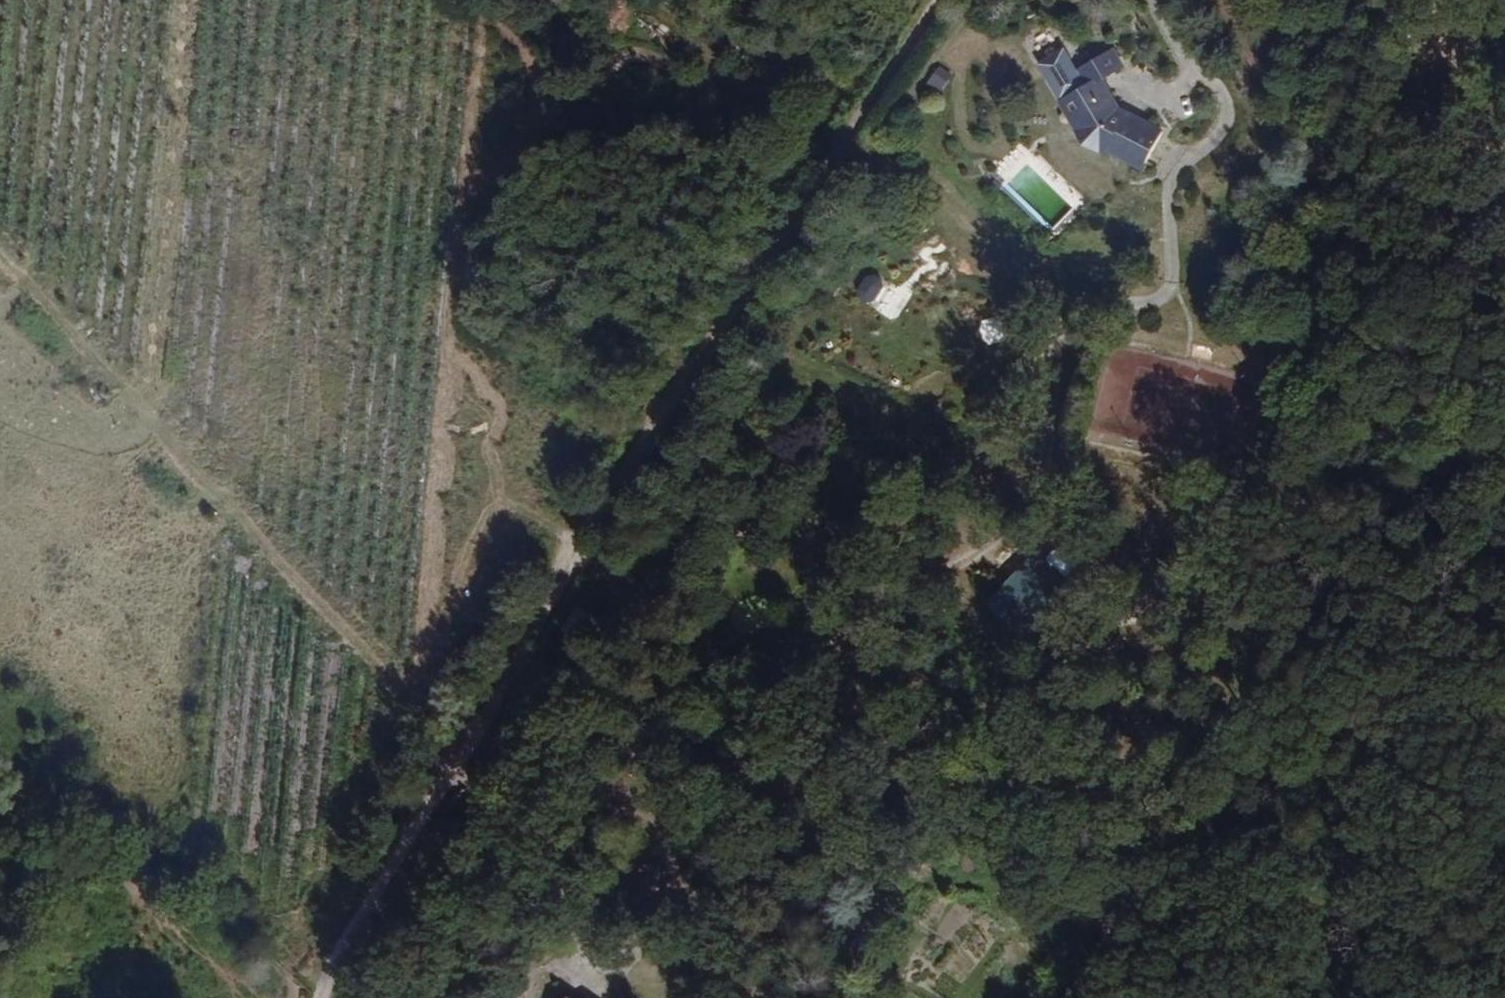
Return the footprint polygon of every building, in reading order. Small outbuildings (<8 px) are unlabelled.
[(1121,70),(1108,52),(1087,67),(1110,78),(1121,70)] [(938,90),(950,74),(939,66),(928,82),(938,90)] [(1159,135),(1106,106),(1109,99),(1101,85),(1110,78),(1087,67),(1074,76),(1082,89),(1064,103),(1074,117),(1071,120),(1088,147),(1106,156),(1107,154),(1140,171),(1159,135)] [(872,269),(855,297),(877,310),(894,283),(872,269)] [(1035,553),(986,600),(1015,630),(1064,583),(1035,553)]
